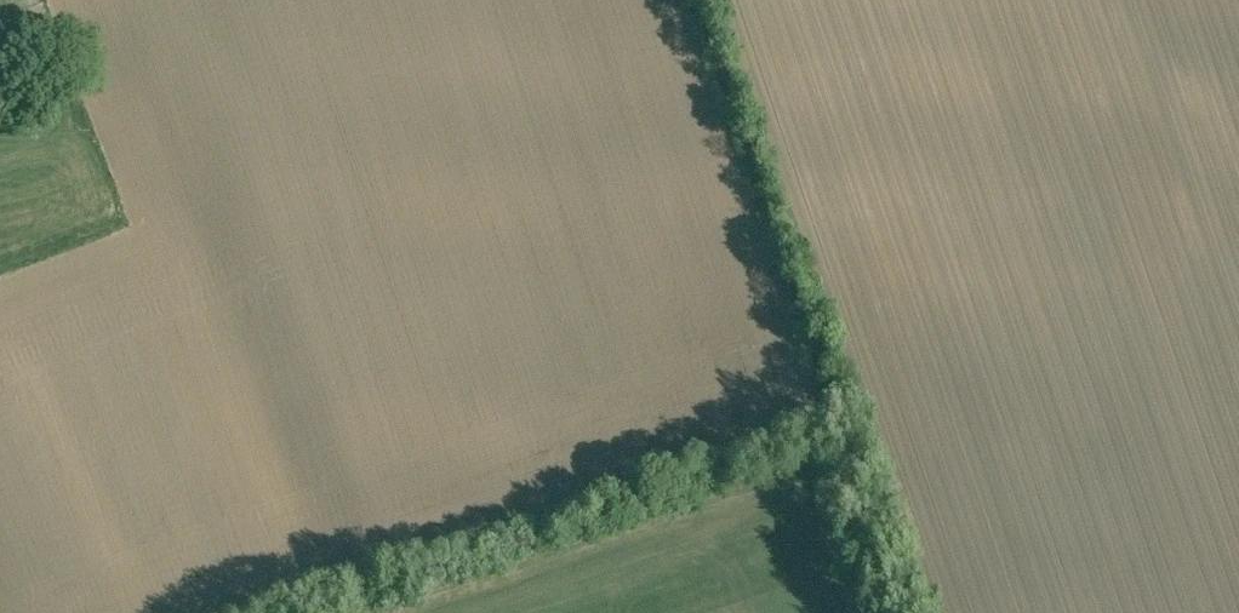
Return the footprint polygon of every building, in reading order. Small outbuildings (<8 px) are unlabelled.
[(8,45),(0,25),(0,49),(8,45)]
